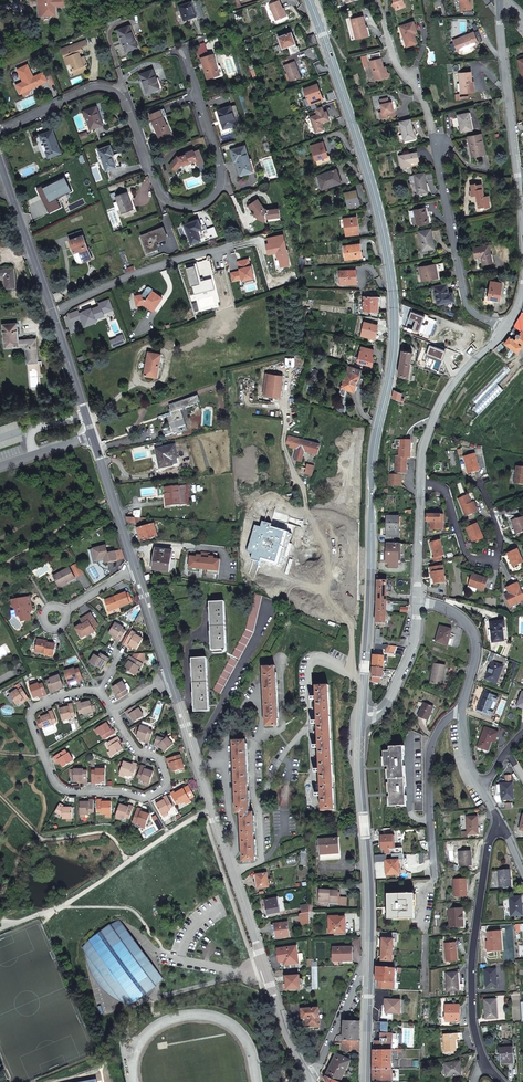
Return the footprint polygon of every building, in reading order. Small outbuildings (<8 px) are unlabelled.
[(53,2),(53,0),(40,0),(41,8),(43,8),(43,16),(56,15),(55,5),(55,2),(53,2)] [(279,0),(269,5),(276,21),(285,17),(281,9),(283,9),(279,0)] [(393,2),(391,6),(395,7),(399,9),(402,1),(402,0),(392,0),(393,2)] [(461,10),(468,9),(468,6),(472,6),(471,0),(460,0),(461,10)] [(197,17),(192,2),(178,6),(184,21),(197,17)] [(364,28),(366,27),(363,16),(351,19),(356,39),(366,37),(364,28)] [(417,32),(413,22),(400,27),(407,47),(414,44),(411,34),(414,33),(417,32)] [(130,26),(118,30),(126,52),(138,48),(130,26)] [(483,40),(478,30),(454,40),(458,50),(483,40)] [(279,37),(283,48),(288,47),(296,44),(292,32),(279,37)] [(307,39),(310,47),(318,44),(315,35),(307,39)] [(70,46),(61,49),(64,58),(67,65),(71,63),(75,75),(87,70),(85,65),(87,64),(85,57),(81,58),(79,53),(82,52),(81,48),(88,45),(86,40),(79,43),(79,44),(71,47),(70,46)] [(297,46),(289,49),(291,55),(295,54),(299,52),(297,46)] [(386,67),(384,67),(380,52),(369,55),(370,61),(372,70),(373,70),(375,78),(379,77),(380,79),(386,77),(384,73),(387,72),(386,67)] [(204,57),(201,58),(203,65),(205,65),(207,71),(206,72),(208,79),(220,75),(221,74),(221,73),(222,73),(222,72),(222,71),(222,70),(221,70),(221,69),(220,69),(219,69),(218,69),(216,63),(218,63),(215,54),(213,55),(209,56),(208,54),(203,55),(204,57)] [(280,62),(282,67),(285,66),(291,81),(301,77),(295,62),(297,61),(295,54),(291,55),(287,57),(288,59),(280,62)] [(32,76),(28,65),(18,70),(24,82),(17,85),(21,94),(22,93),(32,88),(47,81),(43,73),(34,77),(33,77),(32,76)] [(144,84),(147,93),(160,89),(156,79),(153,70),(140,75),(144,84)] [(472,83),(471,72),(459,73),(461,93),(471,92),(470,83),(472,83)] [(47,74),(51,85),(55,84),(50,73),(47,74)] [(322,96),(317,84),(304,89),(310,105),(321,100),(320,97),(322,96)] [(33,90),(32,88),(22,93),(24,97),(30,94),(29,92),(33,90)] [(336,99),(334,91),(326,94),(329,102),(336,99)] [(397,108),(395,101),(391,102),(389,103),(388,98),(381,100),(380,100),(381,104),(382,112),(379,113),(381,119),(395,116),(394,111),(395,111),(397,108)] [(231,106),(218,110),(224,129),(237,125),(231,106)] [(103,125),(97,107),(84,111),(91,130),(103,125)] [(324,112),(322,107),(315,109),(317,115),(310,118),(316,133),(324,130),(322,123),(330,120),(327,111),(324,112)] [(153,121),(160,139),(171,135),(163,117),(167,115),(164,109),(150,115),(153,121)] [(469,113),(458,115),(461,132),(472,130),(469,113)] [(413,129),(411,119),(400,122),(404,140),(415,138),(413,129)] [(53,130),(40,135),(42,141),(43,140),(48,152),(46,152),(48,158),(61,153),(53,130)] [(471,142),(474,157),(486,154),(481,134),(468,137),(469,143),(471,142)] [(311,146),(316,160),(317,165),(331,161),(329,156),(328,156),(323,142),(311,146)] [(110,146),(99,150),(106,171),(116,168),(112,156),(114,155),(110,146)] [(253,171),(245,146),(231,150),(235,162),(236,161),(240,175),(253,171)] [(199,166),(193,150),(185,154),(185,155),(179,157),(178,156),(170,166),(176,171),(182,164),(188,162),(189,164),(191,162),(193,168),(199,166)] [(417,152),(399,156),(402,168),(411,166),(420,164),(419,161),(417,152)] [(339,176),(336,170),(317,176),(322,189),(339,183),(337,176),(339,176)] [(414,175),(415,175),(416,182),(418,193),(428,192),(425,173),(414,175)] [(43,186),(37,189),(40,195),(42,194),(51,212),(63,206),(57,196),(67,191),(68,193),(74,190),(69,181),(68,182),(65,177),(44,188),(43,186)] [(472,196),(478,195),(479,203),(478,203),(479,208),(485,207),(485,209),(485,208),(490,207),(489,201),(490,201),(489,196),(483,197),(482,189),(483,189),(482,184),(476,185),(476,183),(475,183),(475,184),(471,185),(472,191),(471,191),(472,196)] [(130,201),(132,200),(134,199),(131,190),(126,192),(116,196),(122,214),(133,210),(130,201)] [(357,197),(356,191),(346,194),(349,207),(349,208),(356,207),(355,205),(357,205),(355,197),(357,197)] [(42,194),(40,195),(49,213),(51,212),(42,194)] [(265,218),(266,218),(267,219),(281,217),(279,208),(268,210),(264,208),(258,199),(248,206),(256,217),(259,215),(260,216),(261,217),(263,218),(264,218),(265,218)] [(414,210),(416,217),(418,226),(429,223),(426,208),(414,210)] [(344,219),(347,236),(359,234),(356,217),(344,219)] [(218,236),(215,226),(198,233),(197,231),(202,229),(198,220),(184,225),(192,244),(201,241),(202,242),(218,236)] [(142,235),(148,251),(157,248),(155,242),(167,238),(163,228),(149,234),(148,233),(142,235)] [(431,229),(419,232),(423,251),(428,250),(433,249),(431,236),(432,235),(431,229)] [(81,230),(68,235),(70,240),(72,246),(75,253),(75,252),(78,258),(79,260),(80,260),(81,261),(83,260),(83,262),(92,259),(90,253),(91,253),(89,247),(88,247),(83,236),(81,230)] [(290,265),(284,235),(268,238),(269,244),(266,245),(269,254),(278,252),(282,267),(290,265)] [(24,252),(21,243),(12,246),(15,254),(23,255),(24,252)] [(360,244),(344,246),(346,259),(362,257),(360,244)] [(493,263),(489,245),(474,248),(476,258),(481,257),(483,265),(493,263)] [(250,266),(249,259),(241,261),(243,268),(240,269),(240,271),(231,273),(233,281),(242,279),(242,281),(255,278),(252,266),(250,266)] [(201,279),(197,263),(187,266),(187,268),(186,268),(191,287),(192,286),(195,295),(215,290),(212,278),(204,280),(201,281),(201,279)] [(438,278),(436,264),(420,267),(422,281),(430,279),(438,278)] [(4,276),(5,289),(13,288),(12,268),(3,269),(4,276)] [(357,282),(356,270),(340,271),(340,285),(347,285),(347,283),(357,282)] [(490,289),(488,299),(495,300),(499,301),(502,283),(491,281),(490,289)] [(449,293),(447,284),(434,287),(438,305),(454,301),(453,292),(449,293)] [(143,304),(153,311),(162,298),(152,291),(149,295),(144,292),(142,295),(135,296),(137,305),(143,304)] [(372,297),(372,295),(364,295),(364,297),(364,311),(366,311),(365,313),(368,313),(368,311),(378,311),(378,306),(380,306),(380,297),(378,297),(372,297)] [(109,300),(99,304),(100,307),(91,310),(91,309),(81,313),(83,318),(88,316),(90,320),(95,318),(103,315),(103,313),(112,309),(109,300)] [(512,331),(510,334),(511,335),(513,332),(517,334),(516,335),(516,337),(517,337),(515,340),(510,336),(505,343),(511,348),(515,350),(518,353),(520,350),(521,351),(522,348),(522,308),(522,312),(520,317),(515,326),(512,331)] [(83,318),(81,313),(80,313),(78,310),(69,313),(72,321),(80,318),(84,327),(96,323),(95,318),(90,320),(88,316),(83,318)] [(362,336),(368,337),(369,335),(375,337),(376,334),(378,325),(380,319),(363,316),(362,322),(364,322),(362,336)] [(3,324),(5,348),(18,347),(19,347),(18,340),(17,323),(17,322),(13,323),(13,324),(3,324)] [(35,363),(34,339),(25,339),(25,347),(27,364),(35,363)] [(504,347),(501,343),(495,348),(498,352),(504,347)] [(374,350),(361,347),(358,361),(368,363),(367,365),(372,366),(374,357),(372,357),(374,350)] [(509,359),(515,350),(511,348),(505,356),(509,359)] [(406,351),(402,350),(400,363),(411,364),(413,352),(410,351),(406,351)] [(150,374),(157,376),(161,354),(148,352),(144,375),(150,376),(150,374)] [(400,378),(408,380),(409,376),(411,364),(400,363),(399,374),(400,375),(400,378)] [(341,388),(354,392),(359,375),(361,369),(349,365),(346,364),(344,370),(347,371),(341,388)] [(268,374),(266,396),(280,397),(283,376),(268,374)] [(479,414),(503,390),(497,383),(473,408),(479,414)] [(401,397),(402,393),(395,390),(393,398),(400,401),(401,397)] [(173,433),(173,434),(180,432),(179,428),(184,426),(179,410),(194,405),(194,404),(199,402),(198,396),(169,405),(171,409),(169,410),(171,415),(167,416),(171,426),(163,429),(165,436),(173,433)] [(345,407),(342,404),(338,405),(336,409),(339,413),(344,412),(345,407)] [(317,455),(320,445),(300,439),(289,436),(287,443),(290,444),(290,447),(297,449),(294,460),(301,462),(304,451),(317,455)] [(413,447),(411,447),(411,441),(400,440),(400,447),(399,456),(399,457),(407,457),(410,457),(411,449),(412,449),(413,447)] [(178,458),(175,445),(156,449),(160,468),(173,465),(171,459),(178,458)] [(479,470),(475,454),(464,457),(468,473),(479,470)] [(401,473),(406,473),(407,457),(399,457),(399,456),(396,456),(395,473),(399,473),(398,475),(388,474),(388,485),(400,485),(401,473)] [(305,474),(312,475),(314,467),(312,466),(308,465),(308,467),(306,467),(305,474)] [(516,466),(514,483),(522,485),(522,467),(516,466)] [(178,486),(165,487),(167,506),(180,505),(187,504),(186,494),(187,494),(186,485),(178,486)] [(467,495),(458,499),(465,516),(478,511),(474,502),(472,503),(470,503),(467,495)] [(443,530),(444,515),(427,514),(427,521),(431,521),(430,529),(443,530)] [(399,517),(387,517),(387,536),(399,537),(399,517)] [(511,520),(513,525),(515,525),(517,534),(522,532),(522,517),(511,520)] [(154,523),(137,528),(141,542),(158,537),(154,523)] [(484,539),(477,523),(466,528),(473,544),(484,539)] [(444,555),(441,540),(431,543),(435,557),(433,558),(434,562),(442,560),(441,556),(444,555)] [(399,544),(387,543),(386,563),(389,563),(389,567),(398,567),(399,544)] [(104,558),(106,563),(117,560),(125,558),(122,550),(115,552),(108,554),(106,546),(93,549),(96,560),(104,558)] [(171,551),(157,549),(154,569),(168,571),(171,551)] [(522,563),(522,562),(518,549),(507,554),(511,563),(512,562),(514,566),(522,563)] [(190,556),(188,571),(200,572),(200,569),(207,570),(207,573),(218,575),(220,560),(214,559),(209,559),(210,557),(210,554),(201,553),(201,555),(201,558),(197,557),(190,556)] [(77,564),(69,568),(75,578),(84,573),(77,564)] [(435,567),(430,567),(431,573),(433,573),(434,578),(434,584),(445,582),(443,566),(435,567)] [(69,568),(54,576),(58,586),(65,582),(66,583),(75,579),(69,568)] [(477,588),(484,591),(488,579),(472,574),(469,586),(477,588)] [(387,592),(387,580),(377,580),(377,600),(386,600),(387,592)] [(510,606),(522,601),(522,595),(518,583),(507,588),(509,594),(511,598),(507,599),(510,606)] [(126,592),(105,600),(109,610),(119,607),(120,608),(130,604),(126,592)] [(246,630),(232,656),(239,660),(254,633),(262,596),(254,593),(246,630)] [(30,597),(12,600),(13,608),(16,610),(17,616),(20,615),(21,619),(25,621),(31,620),(30,613),(32,610),(30,597)] [(386,612),(386,600),(377,600),(377,611),(386,612)] [(211,645),(212,651),(223,651),(223,652),(225,652),(225,650),(227,650),(224,601),(209,602),(210,608),(211,608),(211,621),(210,621),(211,632),(212,632),(212,645),(211,645)] [(385,624),(386,621),(386,612),(377,611),(376,623),(385,624)] [(81,625),(75,628),(82,638),(87,635),(88,636),(95,631),(93,628),(98,626),(91,613),(83,618),(86,623),(84,624),(81,625)] [(502,627),(505,627),(504,621),(490,623),(493,642),(504,641),(502,627)] [(115,623),(109,634),(113,636),(117,638),(116,640),(120,642),(126,631),(123,629),(123,628),(115,623)] [(452,630),(440,626),(436,642),(447,645),(450,637),(452,630)] [(381,629),(375,629),(374,644),(380,644),(382,644),(383,637),(380,637),(381,629)] [(135,635),(136,634),(130,630),(122,643),(128,647),(129,645),(133,647),(137,650),(143,639),(135,635)] [(54,656),(56,644),(47,643),(44,642),(44,641),(39,640),(38,644),(37,644),(35,652),(45,654),(45,655),(54,656)] [(393,654),(397,646),(380,645),(380,648),(386,649),(384,653),(393,654)] [(95,655),(90,663),(91,663),(95,666),(101,669),(105,661),(107,662),(109,658),(101,653),(99,657),(95,655)] [(132,657),(130,656),(128,660),(129,661),(127,664),(125,669),(135,675),(138,671),(140,667),(141,668),(143,664),(141,663),(145,657),(144,653),(134,654),(132,657)] [(495,654),(492,653),(487,660),(492,662),(485,679),(497,683),(503,666),(492,662),(495,654)] [(373,655),(372,667),(383,668),(383,664),(386,664),(387,656),(384,656),(373,655)] [(231,657),(213,690),(220,694),(238,661),(231,657)] [(194,706),(194,712),(209,711),(207,658),(192,659),(192,664),(193,664),(193,678),(193,693),(194,693),(195,706),(194,706)] [(431,683),(440,684),(442,675),(444,676),(445,666),(434,664),(431,683)] [(278,726),(275,666),(263,667),(265,727),(278,726)] [(383,668),(372,667),(372,677),(372,679),(374,679),(373,683),(378,683),(380,678),(382,678),(383,671),(383,668)] [(79,681),(83,680),(80,671),(75,672),(75,670),(74,669),(65,671),(69,683),(78,680),(78,681),(79,681)] [(64,687),(59,675),(50,679),(51,680),(52,683),(48,685),(52,693),(56,692),(55,690),(64,687)] [(122,682),(113,687),(118,695),(116,696),(118,700),(128,694),(126,690),(127,690),(122,682)] [(39,683),(35,685),(30,686),(34,698),(39,696),(43,695),(43,697),(48,695),(43,683),(39,685),(39,683)] [(335,810),(329,685),(315,686),(321,811),(335,810)] [(10,695),(13,699),(16,705),(21,702),(24,700),(25,701),(29,699),(22,689),(19,691),(18,689),(16,691),(10,695)] [(497,702),(498,697),(491,694),(491,693),(485,690),(484,692),(477,709),(476,711),(484,714),(484,712),(491,715),(493,710),(490,709),(493,701),(497,702)] [(501,716),(507,701),(502,699),(496,714),(501,716)] [(81,701),(77,703),(79,714),(83,713),(84,714),(93,712),(93,711),(92,707),(90,701),(81,703),(81,701)] [(423,703),(418,716),(428,721),(428,720),(430,721),(435,709),(433,708),(434,707),(423,703)] [(69,707),(60,709),(63,720),(72,718),(71,717),(76,716),(73,704),(68,705),(69,707)] [(138,709),(136,705),(125,712),(128,716),(129,715),(134,722),(144,716),(139,708),(138,709)] [(45,716),(41,718),(41,719),(36,720),(39,728),(44,727),(44,728),(45,728),(49,726),(53,725),(54,725),(53,724),(57,722),(53,711),(48,713),(49,713),(49,714),(45,716)] [(106,723),(97,729),(100,733),(102,737),(103,736),(105,740),(115,733),(113,730),(111,731),(109,727),(106,723)] [(145,742),(149,743),(153,731),(149,730),(150,728),(140,725),(139,728),(137,735),(137,737),(142,739),(145,740),(145,742)] [(498,733),(485,728),(478,747),(488,750),(491,741),(494,742),(498,733)] [(117,737),(107,743),(109,747),(114,755),(123,750),(118,742),(120,741),(117,737)] [(164,739),(157,737),(154,745),(158,747),(159,746),(165,752),(173,744),(167,737),(164,739)] [(246,744),(245,740),(232,741),(236,813),(240,813),(242,861),(255,861),(255,857),(254,840),(254,833),(253,816),(253,812),(249,812),(249,809),(248,792),(248,785),(246,744)] [(389,797),(390,806),(406,805),(404,778),(403,760),(404,760),(403,746),(389,747),(389,751),(383,751),(384,767),(388,766),(388,770),(387,770),(388,779),(388,780),(389,783),(388,783),(389,793),(390,797),(389,797)] [(57,761),(58,759),(60,763),(63,767),(74,761),(69,753),(67,754),(65,750),(54,757),(56,761),(57,761)] [(168,764),(170,763),(171,767),(173,772),(179,770),(184,768),(180,755),(167,759),(168,764)] [(132,765),(129,763),(124,762),(120,773),(125,775),(129,776),(130,775),(133,776),(137,764),(133,763),(132,765)] [(145,767),(141,765),(137,777),(141,779),(141,780),(145,782),(149,783),(150,783),(151,781),(154,772),(149,770),(145,769),(145,767)] [(83,771),(83,769),(74,769),(74,770),(74,775),(74,781),(79,781),(83,781),(83,783),(83,784),(88,784),(88,771),(83,771)] [(96,769),(96,771),(92,771),(92,784),(96,783),(96,781),(100,781),(106,781),(105,769),(100,769),(96,769)] [(502,795),(502,800),(514,799),(512,783),(506,784),(501,784),(502,795)] [(171,794),(177,805),(180,803),(181,804),(185,802),(189,800),(190,799),(194,797),(188,786),(184,789),(179,791),(175,793),(174,792),(171,794)] [(161,802),(156,804),(162,815),(163,815),(167,812),(170,810),(170,809),(173,807),(167,796),(163,798),(164,800),(161,802)] [(84,802),(80,802),(80,814),(85,814),(89,814),(90,813),(94,813),(93,800),(89,800),(89,802),(84,802)] [(102,800),(98,800),(98,813),(102,812),(102,814),(103,814),(107,814),(112,814),(111,802),(107,802),(102,802),(102,800)] [(64,806),(60,804),(56,812),(63,816),(63,819),(67,819),(72,819),(72,808),(64,808),(64,806)] [(124,806),(120,804),(116,816),(117,816),(121,818),(125,819),(126,818),(130,819),(134,807),(129,805),(129,806),(129,807),(124,806)] [(142,810),(137,808),(133,823),(137,824),(137,823),(141,825),(145,826),(146,826),(150,815),(145,813),(141,812),(142,810)] [(467,831),(467,835),(479,834),(478,816),(467,817),(467,831)] [(386,854),(392,854),(403,854),(402,848),(395,848),(393,848),(392,835),(393,835),(392,832),(387,832),(388,836),(381,836),(381,849),(385,849),(386,854)] [(339,859),(339,853),(338,838),(319,840),(320,854),(320,860),(339,859)] [(459,852),(460,866),(472,865),(471,851),(459,852)] [(385,860),(386,875),(400,874),(399,860),(403,860),(403,854),(392,854),(392,860),(385,860)] [(511,886),(510,870),(499,871),(500,887),(504,886),(507,886),(511,886)] [(268,879),(267,873),(256,875),(258,887),(258,888),(267,887),(266,879),(268,879)] [(454,879),(455,896),(467,896),(466,879),(454,879)] [(337,903),(338,891),(319,890),(319,901),(329,901),(329,902),(337,903)] [(415,918),(414,893),(387,894),(388,919),(415,918)] [(348,897),(338,897),(337,903),(340,906),(347,906),(348,897)] [(510,897),(511,916),(522,915),(521,897),(510,897)] [(267,906),(269,914),(280,911),(278,898),(265,900),(266,906),(267,906)] [(309,912),(309,904),(301,906),(302,913),(308,912),(309,912)] [(449,909),(450,927),(459,927),(464,926),(463,918),(462,908),(449,909)] [(339,916),(329,916),(329,933),(334,933),(338,933),(343,932),(343,928),(345,928),(345,917),(339,917),(339,916)] [(126,1007),(163,979),(151,964),(147,967),(155,978),(128,998),(130,1001),(129,1002),(123,1000),(119,998),(116,996),(111,992),(106,989),(103,986),(100,982),(96,977),(94,973),(92,968),(89,961),(88,955),(88,949),(88,946),(89,946),(91,948),(118,928),(126,939),(130,936),(119,920),(82,948),(85,952),(87,961),(90,969),(93,975),(97,981),(104,990),(111,995),(117,999),(123,1002),(126,1007)] [(276,937),(276,938),(290,936),(288,922),(274,924),(274,925),(276,937)] [(126,939),(118,928),(91,948),(89,946),(88,946),(88,949),(88,955),(89,961),(92,968),(94,973),(96,977),(100,982),(103,986),(106,989),(111,992),(116,996),(119,998),(123,1000),(129,1002),(130,1001),(128,998),(155,978),(147,967),(151,964),(149,960),(147,957),(145,954),(143,955),(137,946),(138,945),(137,943),(134,940),(130,936),(126,939)] [(500,944),(500,931),(488,932),(488,938),(490,937),(490,940),(488,940),(487,941),(487,951),(502,950),(502,944),(500,944)] [(392,960),(392,938),(381,939),(380,959),(392,960)] [(445,943),(447,961),(457,960),(456,942),(445,943)] [(140,947),(138,945),(137,946),(143,955),(145,954),(143,951),(140,947)] [(284,961),(284,965),(298,963),(296,946),(277,949),(279,962),(284,961)] [(351,947),(333,947),(333,961),(338,961),(351,961),(352,961),(352,947),(351,947)] [(392,967),(374,966),(372,966),(372,980),(375,980),(379,980),(391,981),(392,967)] [(485,970),(486,987),(497,986),(496,969),(485,970)] [(446,973),(447,991),(451,991),(451,994),(455,994),(455,991),(459,991),(458,972),(446,973)] [(300,979),(299,975),(285,976),(286,989),(300,988),(300,984),(301,984),(302,984),(302,983),(303,983),(303,981),(303,980),(302,980),(302,979),(301,979),(300,979)] [(379,980),(375,980),(375,987),(391,988),(391,981),(379,980)] [(398,1012),(398,998),(382,998),(382,1003),(383,1003),(383,1012),(398,1012)] [(484,1000),(486,1019),(497,1018),(496,999),(484,1000)] [(446,1005),(446,1021),(459,1021),(459,1005),(446,1005)] [(318,1008),(302,1009),(302,1018),(303,1030),(320,1029),(320,1025),(318,1008)] [(346,1051),(357,1051),(357,1020),(340,1019),(339,1020),(340,1051),(342,1051),(343,1052),(346,1052),(346,1051)] [(378,1040),(371,1040),(371,1048),(390,1048),(390,1047),(390,1038),(390,1033),(378,1033),(378,1040)] [(456,1051),(456,1039),(455,1033),(443,1034),(445,1052),(456,1051)] [(513,1050),(513,1047),(500,1048),(501,1063),(513,1063),(513,1060),(513,1050)] [(390,1048),(371,1048),(371,1068),(390,1068),(390,1048)] [(335,1071),(340,1073),(347,1060),(334,1053),(328,1064),(336,1067),(335,1071)] [(460,1061),(444,1064),(446,1076),(460,1074),(459,1069),(461,1068),(460,1061)] [(336,1081),(340,1073),(335,1071),(336,1067),(328,1064),(322,1075),(336,1081)] [(390,1068),(371,1068),(371,1081),(390,1081),(390,1068)] [(323,1081),(337,1081),(336,1081),(322,1075),(319,1074),(318,1075),(323,1081)]
